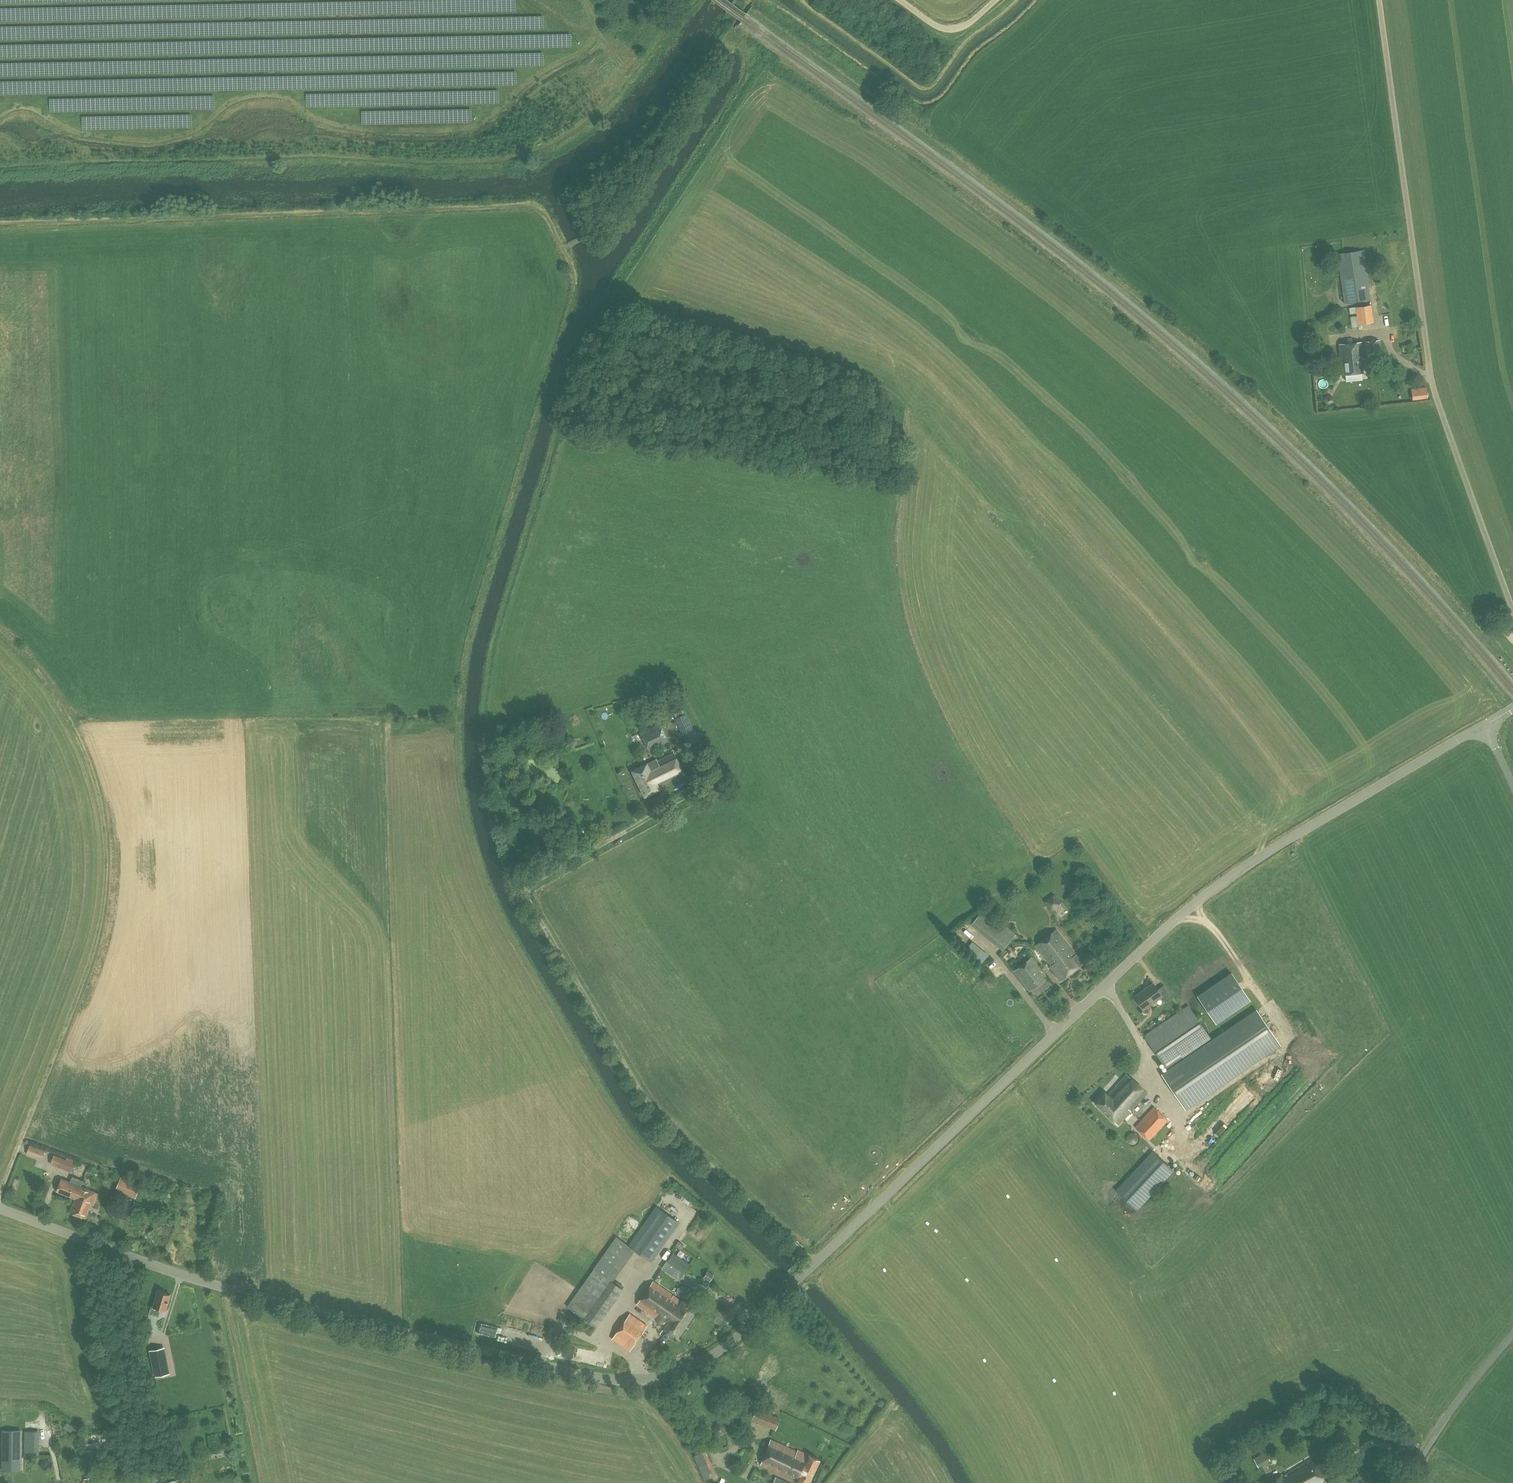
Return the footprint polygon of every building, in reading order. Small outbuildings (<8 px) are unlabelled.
[(1344,303),(1371,299),(1363,249),(1337,253),(1344,303)] [(1359,324),(1376,324),(1375,304),(1359,304),(1359,324)] [(1380,353),(1379,339),(1365,341),(1367,354),(1380,353)] [(1339,344),(1340,356),(1341,360),(1342,360),(1344,374),(1363,372),(1361,357),(1363,357),(1361,341),(1339,344)] [(1378,391),(1367,391),(1367,405),(1378,405),(1378,391)] [(686,713),(676,718),(689,745),(699,741),(686,713)] [(659,722),(639,731),(649,751),(669,742),(659,722)] [(660,789),(659,787),(684,775),(673,752),(658,759),(657,758),(647,763),(632,770),(645,796),(660,789)] [(1048,899),(1055,908),(1062,902),(1055,893),(1048,899)] [(984,907),(970,924),(1002,949),(1016,932),(984,907)] [(1035,945),(1051,965),(1050,966),(1060,980),(1083,962),(1076,954),(1056,929),(1035,945)] [(1029,991),(1047,976),(1032,956),(1013,970),(1029,991)] [(1231,971),(1198,994),(1217,1022),(1250,1000),(1243,989),(1238,982),(1231,971)] [(1143,1009),(1162,995),(1166,1001),(1172,996),(1163,984),(1157,989),(1153,982),(1134,996),(1143,1009)] [(1188,1004),(1144,1035),(1168,1071),(1212,1041),(1188,1004)] [(1297,1028),(1289,1030),(1291,1037),(1299,1035),(1297,1028)] [(1131,1110),(1147,1092),(1126,1074),(1108,1094),(1106,1092),(1095,1102),(1119,1124),(1131,1110)] [(1154,1106),(1152,1108),(1135,1127),(1149,1140),(1168,1120),(1154,1106)] [(1201,1139),(1207,1144),(1213,1137),(1218,1141),(1226,1132),(1219,1125),(1210,1136),(1207,1133),(1201,1139)] [(26,1153),(42,1159),(45,1150),(29,1144),(26,1153)] [(1174,1170),(1152,1150),(1116,1189),(1136,1209),(1174,1170)] [(50,1163),(71,1172),(76,1160),(67,1156),(66,1158),(54,1153),(50,1163)] [(121,1175),(115,1189),(135,1198),(141,1184),(121,1175)] [(57,1190),(76,1198),(81,1186),(81,1185),(83,1180),(73,1176),(71,1181),(62,1178),(57,1190)] [(76,1198),(70,1212),(85,1218),(91,1204),(93,1205),(98,1192),(81,1186),(84,1180),(83,1180),(81,1185),(81,1186),(76,1198)] [(652,1261),(680,1222),(655,1205),(628,1245),(652,1261)] [(680,1250),(683,1245),(678,1241),(675,1246),(680,1250)] [(673,1252),(667,1260),(684,1272),(690,1264),(673,1252)] [(567,1306),(578,1313),(596,1325),(622,1288),(594,1268),(567,1306)] [(709,1282),(713,1275),(708,1271),(703,1278),(709,1282)] [(658,1322),(664,1326),(663,1327),(677,1337),(696,1309),(682,1299),(681,1301),(678,1299),(679,1298),(653,1280),(637,1304),(658,1318),(658,1322)] [(160,1308),(166,1310),(170,1294),(158,1290),(153,1306),(152,1305),(150,1313),(159,1315),(160,1308)] [(612,1338),(629,1350),(647,1324),(630,1312),(612,1338)] [(184,1317),(185,1331),(194,1331),(194,1316),(184,1317)] [(165,1346),(149,1349),(154,1376),(170,1373),(165,1346)] [(757,1407),(752,1419),(776,1429),(781,1417),(757,1407)] [(21,1429),(1,1429),(1,1470),(21,1470),(21,1429)] [(40,1431),(24,1431),(24,1457),(39,1457),(40,1431)] [(221,1432),(207,1435),(210,1451),(224,1448),(221,1432)] [(796,1480),(795,1481),(800,1482),(809,1482),(820,1458),(808,1453),(808,1454),(797,1449),(796,1451),(771,1440),(761,1464),(796,1480)] [(706,1450),(694,1456),(705,1479),(716,1474),(706,1450)] [(1258,1466),(1269,1460),(1265,1452),(1254,1459),(1258,1466)] [(1325,1481),(1312,1458),(1294,1468),(1295,1470),(1282,1477),(1280,1475),(1266,1482),(1322,1482),(1325,1481)]
